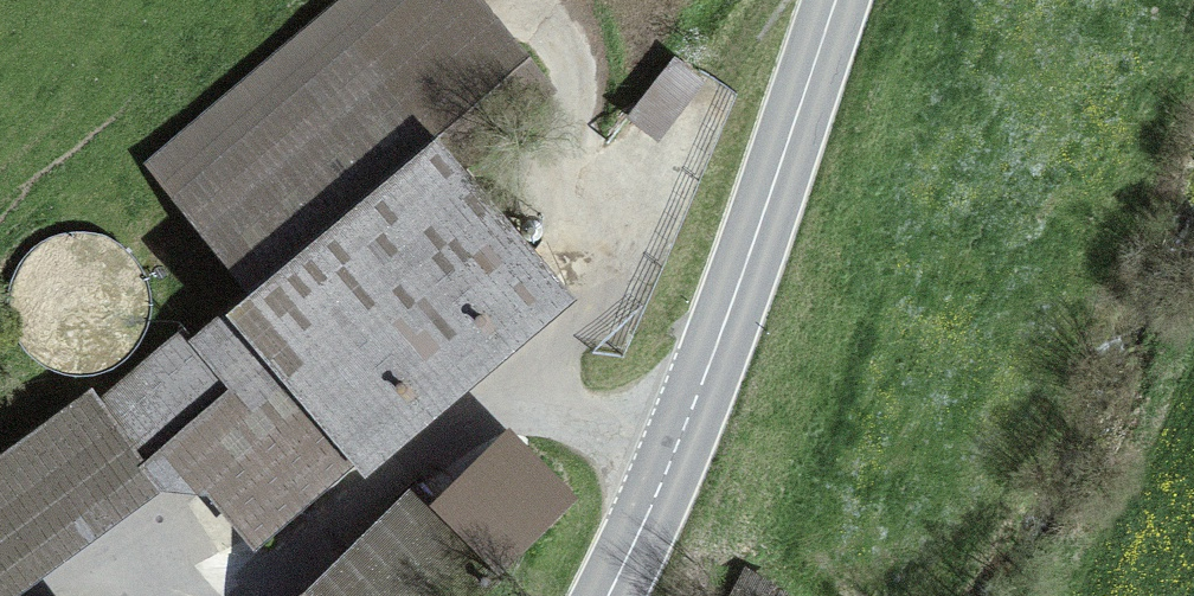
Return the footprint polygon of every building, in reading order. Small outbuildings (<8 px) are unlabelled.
[(249,284),(433,130),(454,153),(540,81),(477,0),(345,0),(150,165),(249,284)] [(249,284),(231,299),(341,434),(421,366),(439,387),(563,284),(454,153),(433,130),(249,284)] [(348,442),(341,434),(231,299),(189,334),(182,325),(123,375),(170,437),(246,528),(348,442)] [(0,450),(0,562),(170,437),(123,375),(93,400),(83,389),(0,450)] [(494,575),(415,490),(303,595),(472,595),(494,575)]
